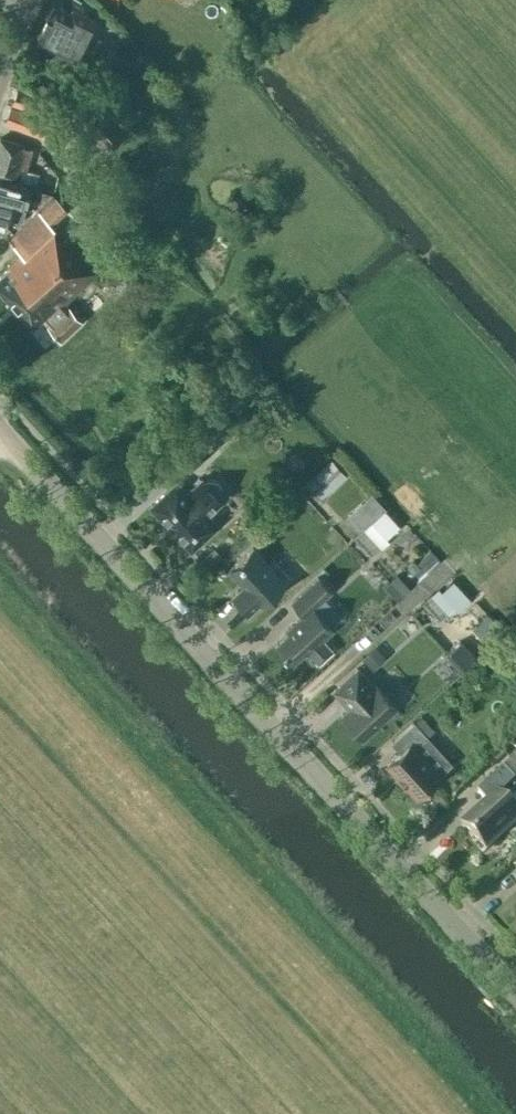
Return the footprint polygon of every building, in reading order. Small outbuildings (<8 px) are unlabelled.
[(72,7),(70,11),(53,3),(36,39),(80,61),(80,60),(92,66),(105,39),(93,34),(99,21),(99,20),(94,18),(72,7)] [(18,87),(12,104),(37,113),(43,96),(18,87)] [(69,108),(91,131),(81,141),(95,156),(126,127),(90,88),(69,108)] [(43,134),(49,120),(11,106),(6,121),(43,134)] [(17,169),(26,171),(32,148),(23,146),(24,143),(0,137),(0,173),(15,177),(17,169)] [(12,217),(21,219),(30,187),(0,179),(0,222),(10,225),(12,217)] [(52,198),(8,239),(21,253),(8,265),(10,267),(0,276),(0,289),(32,326),(42,317),(61,338),(81,320),(68,306),(63,310),(60,306),(99,271),(67,236),(65,239),(48,220),(61,207),(52,198)] [(307,480),(322,496),(346,474),(331,458),(307,480)] [(187,492),(177,481),(151,505),(166,521),(165,522),(175,533),(176,532),(191,549),(217,525),(207,513),(222,500),(219,498),(221,494),(221,489),(220,485),(217,481),(213,479),(208,479),(204,481),(202,478),(187,492)] [(363,528),(381,547),(389,540),(386,537),(399,524),(384,508),(363,528)] [(228,569),(243,585),(243,590),(238,589),(232,595),(249,613),(259,603),(261,605),(290,578),(273,559),(268,563),(253,547),(228,569)] [(318,576),(292,600),(304,613),(287,628),(289,631),(276,643),(293,661),(306,649),(308,651),(319,662),(333,649),(322,638),(333,628),(313,606),(331,590),(318,576)] [(390,590),(398,598),(410,587),(403,579),(390,590)] [(455,606),(458,610),(470,598),(453,580),(441,590),(438,587),(430,594),(448,613),(455,606)] [(463,655),(473,637),(458,630),(449,648),(463,655)] [(362,656),(372,668),(386,656),(375,644),(362,656)] [(363,737),(396,706),(375,683),(374,685),(358,667),(334,689),(350,707),(342,714),(363,737)] [(416,796),(441,773),(416,746),(427,736),(414,721),(391,742),(400,752),(387,764),(416,796)] [(510,772),(515,769),(515,749),(503,754),(510,772)] [(487,801),(462,823),(486,849),(515,821),(515,814),(498,794),(515,779),(503,766),(477,790),(487,801)]
